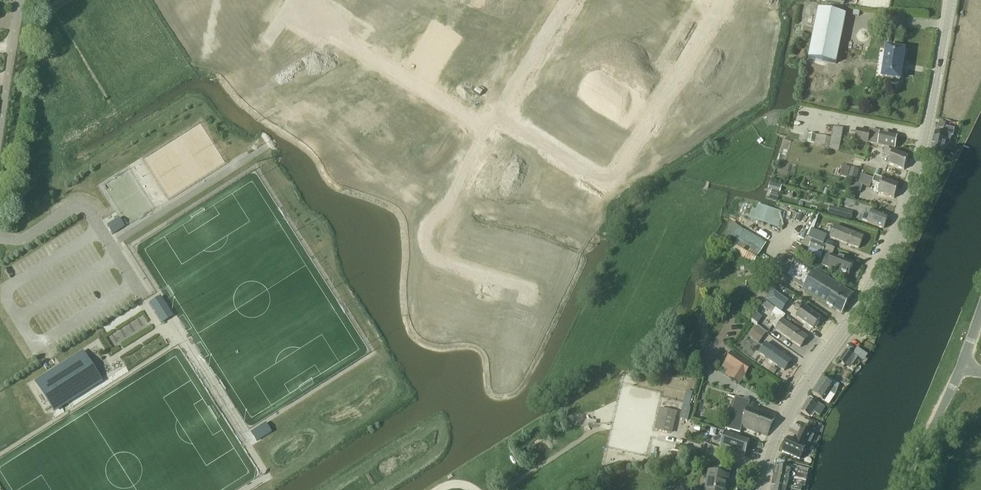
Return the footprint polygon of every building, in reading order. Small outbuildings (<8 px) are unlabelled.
[(836,64),(846,15),(818,10),(809,59),(836,64)] [(386,28),(378,41),(388,48),(401,28),(390,21),(393,18),(388,14),(381,24),(386,28)] [(277,43),(271,53),(276,56),(278,52),(289,59),(302,39),(291,33),(282,46),(277,43)] [(302,39),(289,59),(299,66),(297,70),(302,73),(309,63),(303,60),(312,46),(302,39)] [(325,45),(314,63),(324,70),(335,52),(325,45)] [(887,49),(882,78),(892,80),(891,83),(892,84),(897,85),(898,84),(898,81),(900,81),(902,70),(903,70),(904,63),(903,63),(905,51),(887,49)] [(335,52),(324,70),(334,76),(345,58),(335,52)] [(644,60),(638,70),(658,83),(664,72),(651,63),(654,58),(644,52),(640,57),(644,60)] [(658,83),(638,70),(631,81),(627,78),(624,83),(634,90),(637,85),(651,93),(658,83)] [(816,136),(814,144),(839,151),(843,131),(834,128),(831,140),(816,136)] [(857,130),(855,141),(869,144),(878,146),(895,149),(898,136),(870,130),(870,133),(857,130)] [(509,141),(497,161),(509,169),(506,172),(511,176),(518,166),(513,162),(521,149),(509,141)] [(885,150),(883,156),(890,159),(888,165),(904,171),(909,158),(885,150)] [(857,179),(859,170),(851,168),(849,177),(857,179)] [(870,187),(873,178),(863,175),(860,184),(863,185),(870,187)] [(875,179),(873,185),(881,187),(879,193),(895,198),(899,187),(875,179)] [(863,185),(860,184),(853,182),(851,189),(860,192),(863,185)] [(772,183),(770,188),(781,192),(783,187),(772,183)] [(783,212),(758,204),(756,210),(752,209),(749,219),(778,228),(783,212)] [(851,221),(853,213),(838,208),(836,217),(851,221)] [(865,215),(863,222),(884,229),(888,218),(872,212),(870,217),(865,215)] [(119,218),(107,226),(113,234),(124,227),(119,218)] [(729,233),(720,247),(753,267),(766,244),(736,226),(731,235),(729,233)] [(859,249),(864,237),(835,226),(831,238),(859,249)] [(823,244),(826,236),(812,230),(809,238),(823,244)] [(823,253),(825,246),(812,241),(810,248),(823,253)] [(826,254),(822,265),(824,266),(849,276),(853,264),(832,256),(826,254)] [(786,273),(784,277),(805,289),(804,291),(842,314),(853,295),(794,260),(789,268),(787,266),(783,272),(786,273)] [(770,297),(766,302),(774,307),(781,313),(789,302),(774,292),(770,297)] [(172,317),(160,297),(149,304),(162,323),(172,317)] [(801,311),(797,317),(814,329),(821,319),(804,307),(799,304),(796,308),(801,311)] [(776,309),(772,315),(778,319),(773,326),(777,329),(776,330),(801,348),(808,337),(783,320),(786,316),(776,309)] [(754,322),(759,326),(765,317),(760,314),(754,322)] [(759,344),(767,334),(756,327),(749,337),(759,344)] [(767,343),(759,354),(785,371),(792,361),(767,343)] [(865,361),(869,355),(859,348),(855,354),(865,361)] [(853,355),(847,350),(840,360),(846,365),(853,355)] [(732,352),(725,362),(736,368),(729,378),(740,385),(752,365),(732,352)] [(52,408),(98,379),(82,354),(36,383),(52,408)] [(736,368),(725,362),(722,367),(728,370),(725,375),(729,378),(736,368)] [(825,381),(822,379),(812,394),(823,401),(829,405),(835,396),(839,385),(831,380),(830,380),(829,379),(828,380),(827,380),(826,380),(825,381)] [(735,397),(725,428),(740,433),(742,427),(767,436),(777,415),(757,408),(758,406),(750,402),(735,397)] [(808,401),(801,412),(809,417),(813,412),(820,416),(825,408),(818,404),(818,403),(810,398),(808,401)] [(683,406),(680,418),(688,420),(691,408),(690,408),(683,406)] [(655,430),(673,434),(678,412),(660,408),(655,430)] [(263,425),(249,433),(255,442),(268,434),(263,425)] [(789,439),(782,452),(800,460),(803,453),(806,454),(814,436),(801,430),(801,431),(803,432),(800,438),(798,437),(796,442),(789,439)] [(746,457),(751,440),(726,432),(721,449),(746,457)] [(677,446),(673,458),(679,460),(682,447),(677,446)] [(789,480),(796,481),(798,472),(808,475),(809,470),(790,465),(789,469),(775,466),(773,477),(789,480)] [(729,476),(709,473),(706,489),(726,489),(729,476)] [(789,480),(773,477),(771,487),(789,489),(802,489),(802,487),(803,486),(796,485),(796,481),(789,480)]
